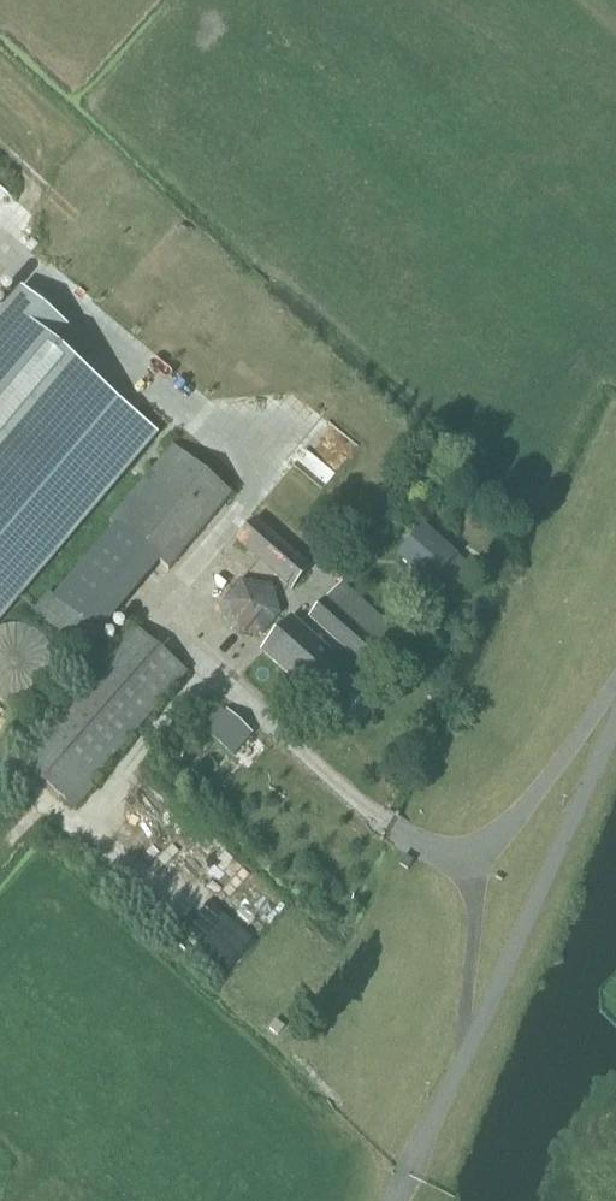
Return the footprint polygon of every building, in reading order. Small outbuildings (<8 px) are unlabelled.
[(0,315),(0,619),(158,432),(120,399),(56,345),(70,329),(23,288),(0,315)] [(169,570),(215,515),(233,493),(175,444),(109,517),(117,524),(56,596),(49,592),(32,612),(93,661),(109,641),(102,634),(161,562),(169,570)] [(293,589),(313,567),(257,519),(239,541),(293,589)] [(459,556),(426,525),(398,556),(431,586),(433,584),(447,597),(474,568),(460,555),(459,556)] [(293,618),(264,652),(345,725),(375,690),(355,673),(362,665),(370,672),(388,654),(386,652),(399,637),(386,624),(387,623),(387,622),(386,621),(343,582),(329,599),(311,618),(352,655),(344,663),(293,618)] [(76,807),(94,785),(91,783),(188,672),(133,624),(18,756),(76,807)] [(67,663),(66,656),(64,649),(61,642),(56,636),(50,631),(43,628),(36,626),(29,625),(21,625),(14,627),(7,630),(1,635),(0,636),(0,692),(2,695),(9,699),(16,702),(23,703),(30,704),(38,702),(45,700),(51,696),(57,691),(61,685),(65,678),(67,671),(67,663)] [(212,713),(200,725),(235,758),(255,735),(228,709),(220,719),(212,713)]
